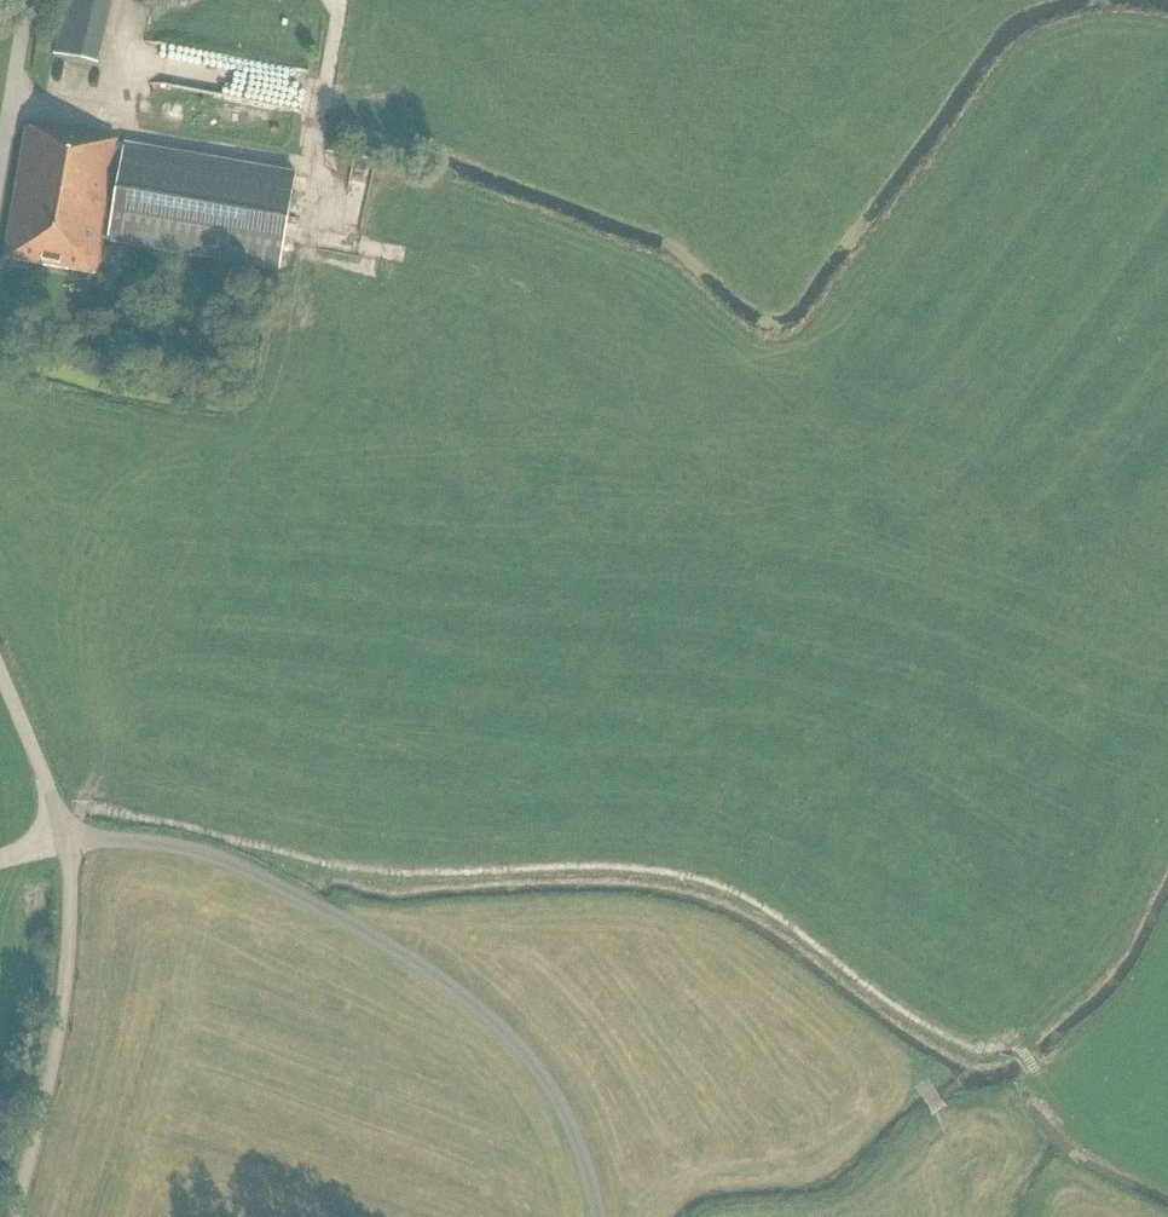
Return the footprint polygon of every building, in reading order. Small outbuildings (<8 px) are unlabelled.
[(98,67),(113,0),(68,0),(54,57),(98,67)] [(117,141),(53,129),(52,134),(25,130),(3,259),(96,276),(102,240),(279,271),(296,177),(116,146),(117,141)]
